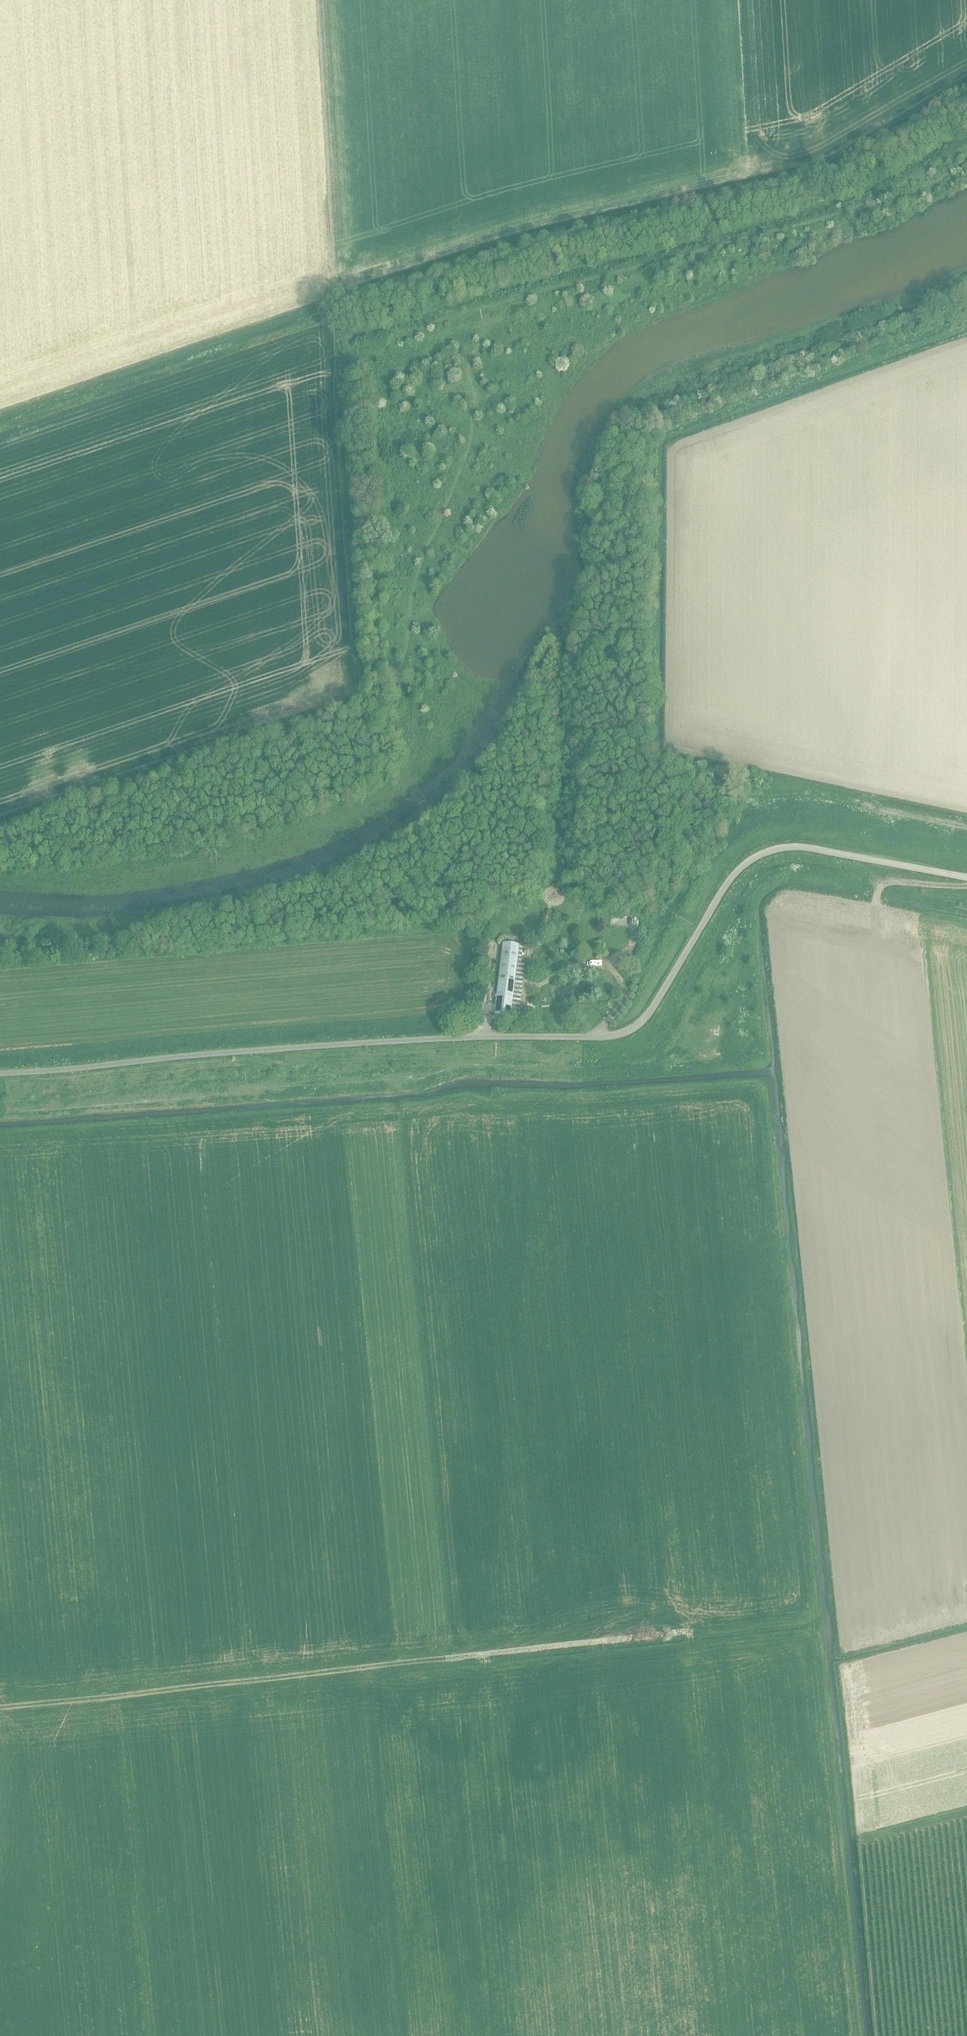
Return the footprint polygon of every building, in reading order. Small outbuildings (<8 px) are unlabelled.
[(621,920),(642,922),(642,914),(622,913),(621,920)] [(494,1013),(510,1015),(518,945),(503,943),(494,1013)]
